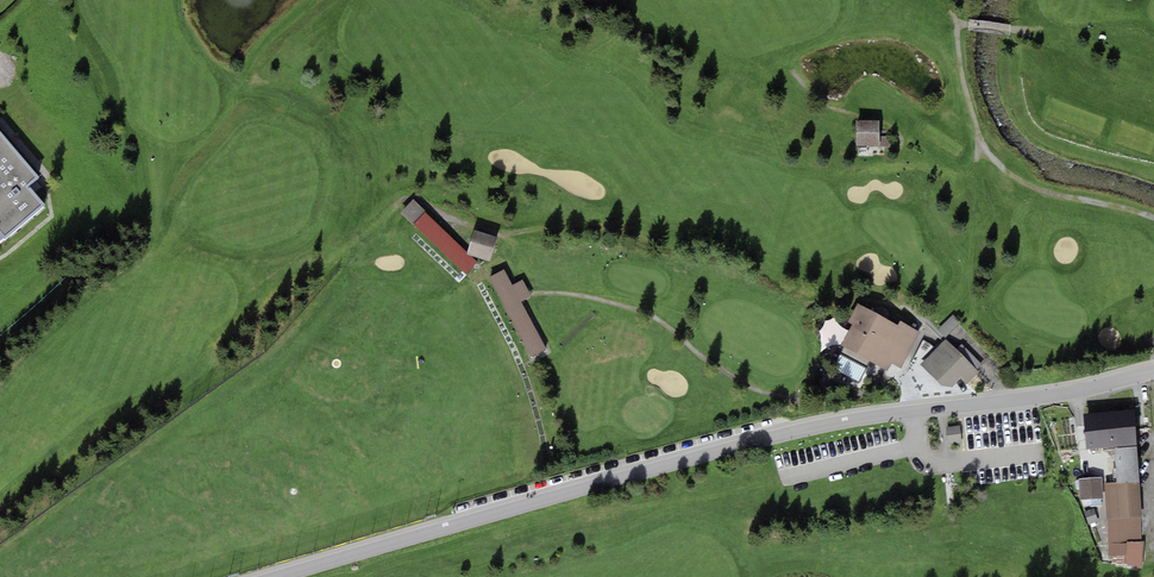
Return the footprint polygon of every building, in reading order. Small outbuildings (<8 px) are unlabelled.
[(882,139),(882,124),(859,124),(859,149),(861,149),(861,157),(876,157),(876,150),(892,150),(892,139),(882,139)] [(15,150),(0,132),(0,163),(15,150)] [(15,150),(0,163),(0,240),(3,237),(5,240),(45,207),(27,187),(39,178),(15,150)] [(474,260),(414,203),(403,213),(464,271),(474,260)] [(495,238),(476,231),(469,251),(489,258),(495,238)] [(504,271),(492,277),(532,354),(545,347),(521,301),(531,295),(523,280),(512,286),(504,271)] [(869,361),(892,322),(863,306),(859,304),(848,323),(852,325),(841,345),(844,347),(840,353),(866,367),(869,361)] [(938,330),(945,337),(960,322),(953,315),(938,330)] [(920,332),(900,321),(898,325),(892,322),(869,361),(888,372),(892,364),(900,369),(920,332)] [(952,387),(961,379),(967,384),(979,373),(976,371),(956,350),(946,339),(920,363),(943,387),(952,387)] [(956,350),(976,371),(982,365),(961,344),(956,350)] [(858,383),(866,367),(840,353),(832,368),(858,383)] [(1083,414),(1086,450),(1137,445),(1133,410),(1083,414)] [(962,444),(959,425),(946,428),(949,446),(962,444)] [(1138,482),(1137,447),(1114,449),(1116,483),(1138,482)] [(1103,498),(1102,477),(1078,479),(1080,500),(1082,500),(1083,507),(1101,506),(1101,499),(1103,498)] [(1140,517),(1138,482),(1116,483),(1105,483),(1106,519),(1108,519),(1140,517)] [(1098,521),(1094,509),(1084,513),(1089,525),(1098,521)] [(1142,541),(1140,517),(1108,519),(1110,543),(1142,541)] [(1145,542),(1142,541),(1110,543),(1109,557),(1112,557),(1112,563),(1141,569),(1145,542)]
